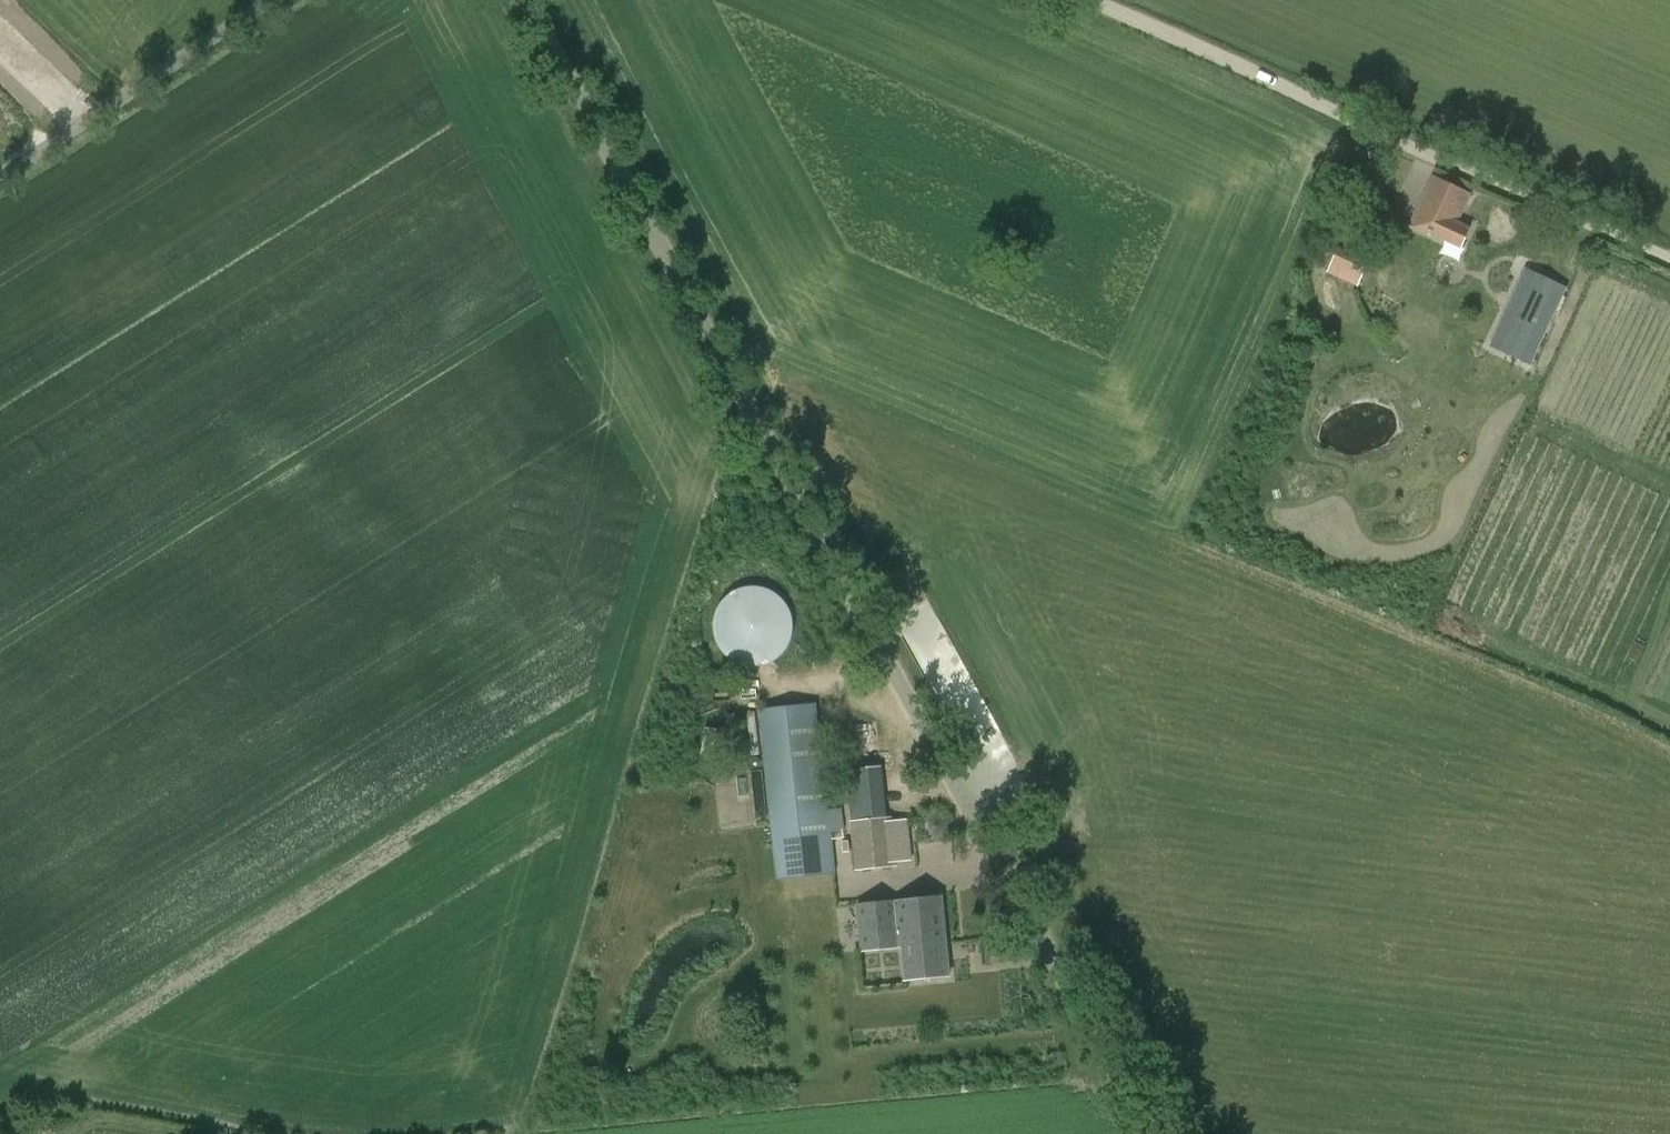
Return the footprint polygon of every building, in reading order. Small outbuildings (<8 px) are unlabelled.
[(1462,248),(1471,229),(1458,223),(1471,194),(1435,176),(1412,224),(1462,248)] [(1326,274),(1359,282),(1364,264),(1330,256),(1326,274)] [(1531,366),(1567,288),(1526,268),(1490,346),(1531,366)] [(732,659),(743,664),(756,666),(768,664),(779,658),(787,649),(792,637),(794,625),(791,613),(785,602),(776,593),(765,588),(753,587),(741,589),(730,595),(721,604),(716,615),(715,628),(717,640),(723,651),(732,659)] [(777,879),(836,873),(818,706),(759,712),(777,879)] [(888,819),(851,822),(855,870),(918,864),(913,817),(888,819)] [(905,981),(950,977),(942,898),(858,906),(862,951),(902,948),(905,981)]
